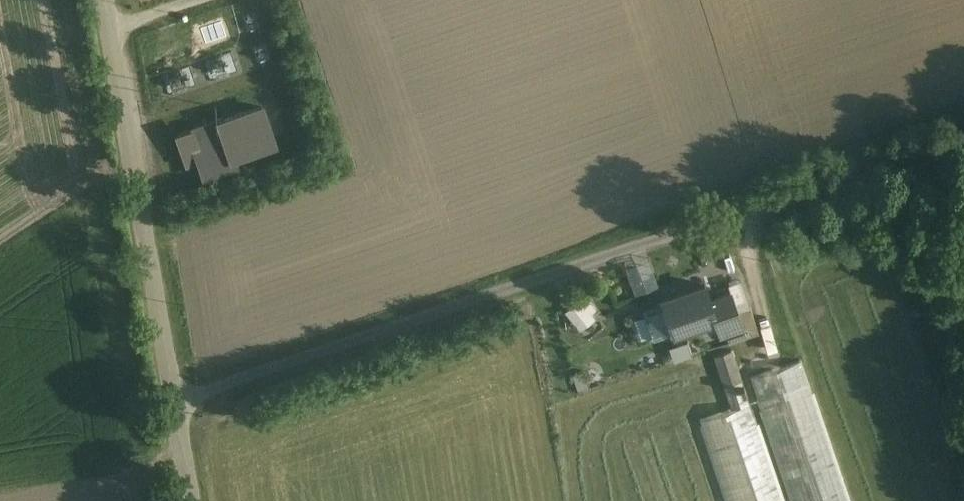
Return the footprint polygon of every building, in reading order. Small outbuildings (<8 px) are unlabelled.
[(261,106),(177,134),(187,164),(198,161),(203,175),(235,164),(232,157),(273,144),(261,106)] [(656,283),(645,259),(628,266),(638,291),(656,283)] [(703,284),(662,298),(673,332),(714,318),(715,317),(708,298),(703,284)] [(729,291),(708,298),(715,317),(714,318),(719,333),(724,331),(741,325),(736,310),(729,291)] [(606,324),(584,294),(565,307),(588,337),(606,324)] [(749,305),(736,310),(741,325),(724,331),(728,342),(757,332),(749,305)] [(731,350),(712,356),(730,408),(749,402),(731,350)] [(749,377),(791,500),(848,500),(800,360),(749,377)] [(698,419),(725,500),(782,500),(749,402),(730,408),(720,412),(698,419)]
